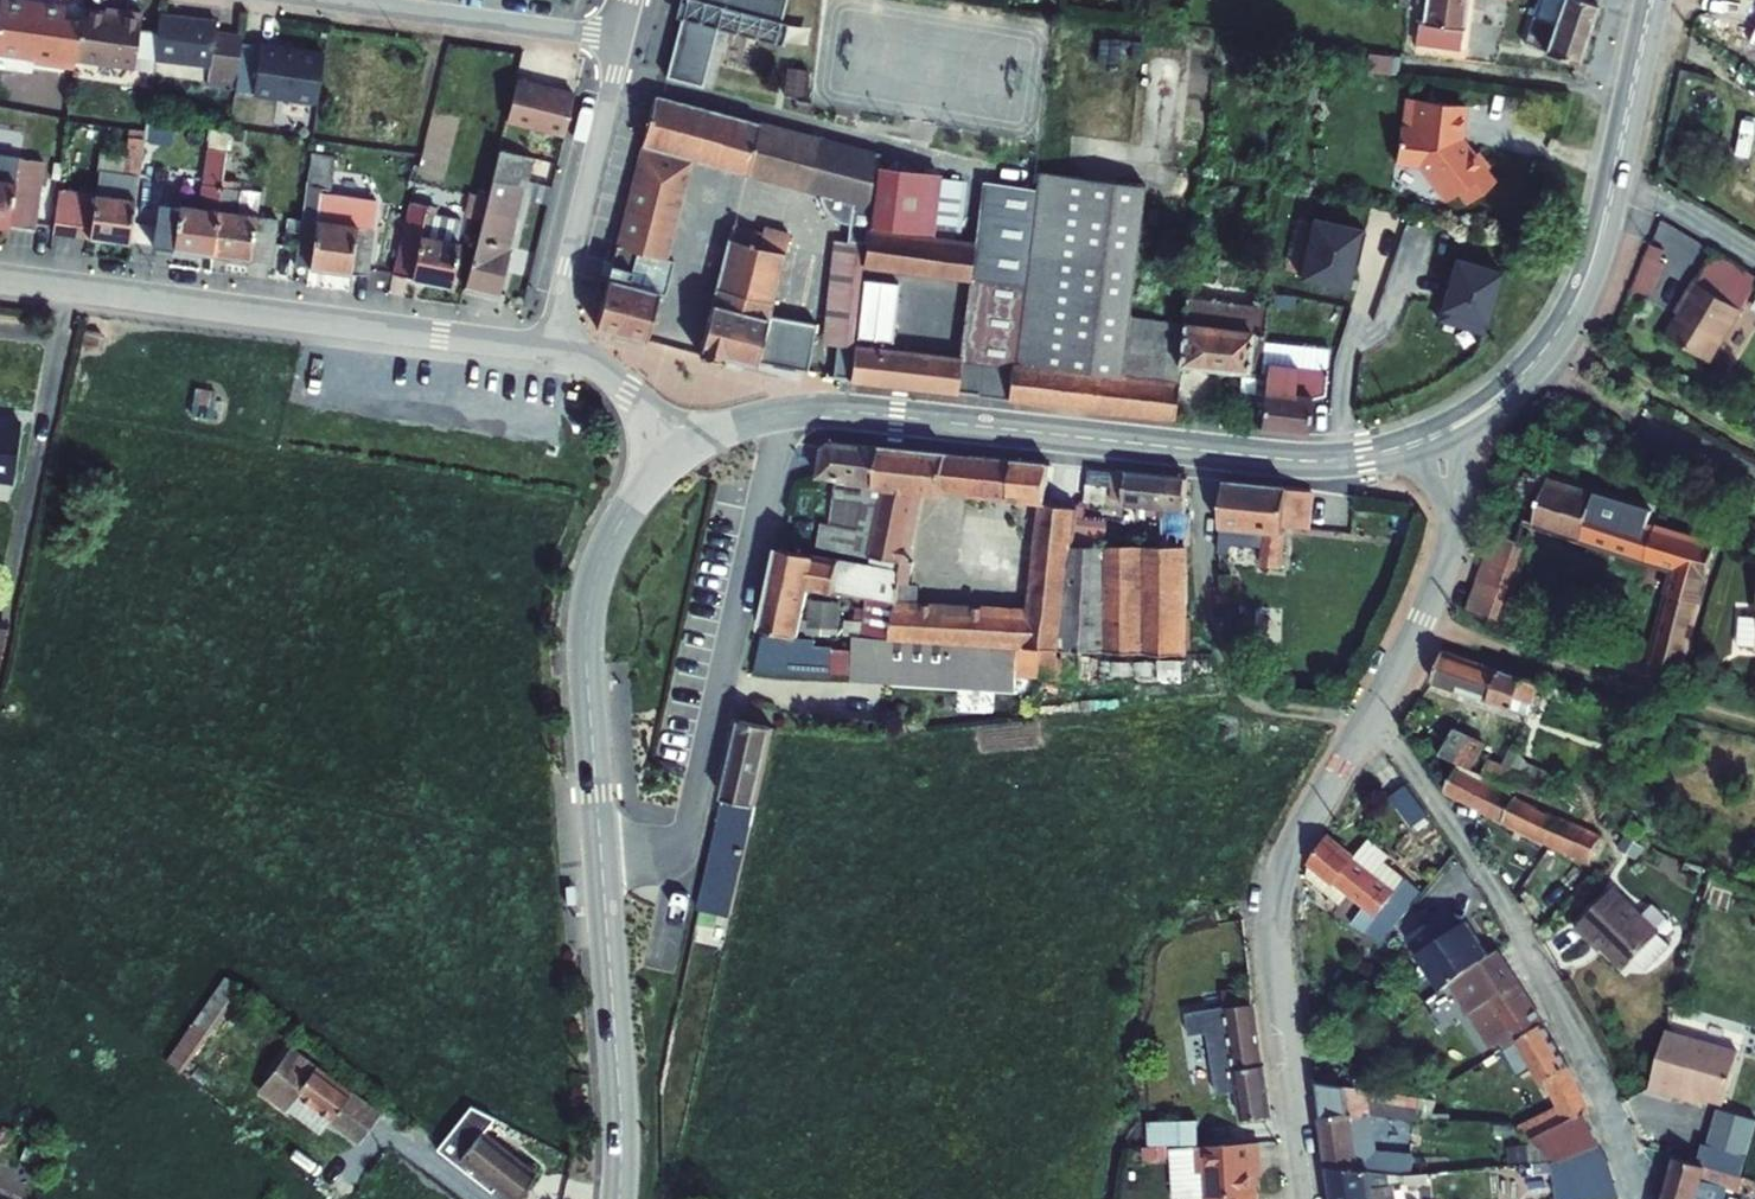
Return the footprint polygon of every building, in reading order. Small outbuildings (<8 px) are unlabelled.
[(666,76),(702,87),(723,19),(780,35),(790,0),(682,0),(677,18),(682,20),(666,76)] [(1419,25),(1428,26),(1426,43),(1456,47),(1465,0),(1423,0),(1419,25)] [(1592,0),(1534,0),(1519,44),(1572,61),(1592,0)] [(125,7),(125,10),(90,4),(80,58),(133,67),(132,73),(153,76),(157,55),(161,28),(144,25),(147,11),(125,7)] [(221,18),(165,8),(161,28),(157,55),(212,64),(207,83),(236,88),(237,85),(245,38),(246,33),(219,30),(221,18)] [(1412,24),(1409,41),(1426,43),(1428,26),(1419,25),(1412,24)] [(263,41),(245,38),(237,85),(255,88),(263,41)] [(326,50),(263,41),(255,88),(317,96),(326,50)] [(573,92),(517,77),(506,118),(562,133),(573,92)] [(759,122),(655,93),(640,143),(680,155),(743,174),(759,122)] [(1462,105),(1403,98),(1399,128),(1396,127),(1391,162),(1415,164),(1442,200),(1454,191),(1464,203),(1491,182),(1473,152),(1468,156),(1457,142),(1462,105)] [(127,123),(129,112),(109,109),(106,123),(125,126),(143,128),(127,123)] [(871,166),(872,154),(759,122),(743,174),(803,190),(816,192),(817,203),(824,211),(845,222),(851,201),(866,206),(871,166)] [(96,165),(92,185),(58,179),(50,224),(123,237),(143,128),(125,126),(118,169),(96,165)] [(208,246),(226,141),(208,137),(203,165),(210,167),(209,175),(199,173),(194,198),(160,193),(152,237),(208,246)] [(244,172),(248,144),(226,141),(208,246),(269,254),(275,209),(257,206),(238,204),(242,179),(234,178),(235,170),(244,172)] [(680,155),(640,143),(610,244),(621,248),(643,254),(653,288),(652,290),(659,292),(668,258),(661,256),(686,172),(680,155)] [(531,155),(498,146),(461,283),(494,293),(531,155)] [(34,229),(45,163),(0,155),(0,223),(34,229)] [(315,156),(309,187),(301,186),(288,256),(361,268),(366,225),(332,219),(336,192),(326,191),(332,159),(315,156)] [(871,166),(866,206),(863,230),(921,237),(930,174),(871,166)] [(257,206),(261,183),(242,179),(238,204),(257,206)] [(1144,189),(1036,179),(1020,306),(1129,319),(1144,189)] [(978,185),(970,243),(966,282),(1017,287),(1029,191),(978,185)] [(425,201),(407,195),(387,265),(447,280),(460,217),(424,207),(425,201)] [(866,206),(851,201),(845,222),(848,222),(845,245),(861,247),(863,230),(866,206)] [(1356,255),(1360,231),(1308,220),(1297,278),(1343,288),(1350,254),(1356,255)] [(858,269),(966,282),(970,243),(921,237),(863,230),(861,247),(859,266),(858,269)] [(768,303),(785,242),(748,231),(744,243),(724,237),(711,286),(768,303)] [(643,254),(621,248),(610,244),(588,323),(639,337),(652,290),(653,288),(643,254)] [(845,245),(828,244),(817,341),(834,343),(849,345),(858,269),(859,266),(861,247),(845,245)] [(1652,244),(1634,289),(1654,297),(1672,252),(1652,244)] [(1438,311),(1483,326),(1501,271),(1456,256),(1450,274),(1453,275),(1449,285),(1447,284),(1438,311)] [(1736,273),(1710,258),(1691,289),(1716,305),(1736,273)] [(1754,285),(1736,273),(1716,305),(1691,289),(1688,288),(1659,341),(1703,367),(1754,285)] [(966,282),(958,358),(1008,364),(1017,287),(966,282)] [(711,286),(692,352),(720,360),(721,356),(751,363),(751,360),(764,316),(768,303),(711,286)] [(1260,337),(1262,313),(1183,302),(1180,326),(1260,337)] [(1129,319),(1020,306),(1013,364),(1069,372),(1088,374),(1173,384),(1175,366),(1180,326),(1129,319)] [(811,324),(764,316),(751,360),(801,373),(811,324)] [(1237,373),(1255,375),(1259,341),(1260,337),(1180,326),(1175,366),(1237,373)] [(1304,368),(1306,347),(1259,341),(1255,375),(1253,393),(1249,430),(1304,436),(1309,396),(1312,369),(1304,368)] [(849,345),(834,343),(829,379),(845,381),(849,348),(849,345)] [(849,348),(845,381),(954,394),(954,392),(958,358),(849,345),(849,348)] [(1306,347),(1304,368),(1312,369),(1328,371),(1331,350),(1306,347)] [(958,358),(954,392),(972,395),(1004,401),(1008,364),(958,358)] [(1069,372),(1013,364),(1008,364),(1004,401),(1065,408),(1069,372)] [(1325,392),(1328,371),(1312,369),(1309,396),(1325,392)] [(1088,374),(1069,372),(1065,408),(1083,410),(1088,374)] [(1255,375),(1237,373),(1235,391),(1253,393),(1255,375)] [(1169,421),(1173,384),(1088,374),(1083,410),(1169,421)] [(1185,423),(1190,387),(1173,384),(1169,421),(1185,423)] [(12,480),(20,420),(0,418),(0,479),(12,480)] [(831,484),(814,551),(864,559),(865,551),(873,551),(880,505),(870,500),(872,489),(875,489),(881,451),(857,450),(829,447),(819,450),(814,481),(831,484)] [(942,495),(947,458),(881,451),(875,489),(872,489),(870,500),(880,505),(873,551),(872,560),(898,564),(911,492),(942,495)] [(964,497),(968,460),(947,458),(942,495),(964,497)] [(1008,502),(1012,465),(968,460),(964,497),(1008,502)] [(1042,505),(1047,468),(1012,465),(1008,502),(1016,503),(1042,505)] [(1126,475),(1113,474),(1111,501),(1123,502),(1126,475)] [(1182,552),(1184,482),(1126,475),(1123,502),(1122,513),(1158,516),(1159,552),(1182,552)] [(1642,528),(1646,515),(1544,484),(1529,525),(1521,523),(1518,528),(1673,574),(1706,583),(1716,550),(1642,528)] [(1280,533),(1284,494),(1222,485),(1214,558),(1225,559),(1227,547),(1261,551),(1259,573),(1275,574),(1280,533)] [(1304,536),(1308,498),(1284,494),(1280,533),(1304,536)] [(1032,547),(1070,549),(1075,509),(1042,505),(1016,503),(1015,513),(1035,515),(1032,547)] [(1068,566),(1070,549),(1032,547),(1030,563),(1068,566)] [(1486,625),(1509,554),(1488,547),(1463,618),(1486,625)] [(1159,552),(1118,550),(1070,549),(1068,566),(1030,563),(1027,598),(1063,600),(1061,617),(1025,615),(899,607),(904,574),(897,573),(888,640),(1031,649),(1077,652),(1180,659),(1181,598),(1185,598),(1182,552),(1159,552)] [(1029,680),(1031,649),(888,640),(897,573),(898,564),(872,560),(873,551),(865,551),(864,559),(866,559),(865,566),(776,551),(758,630),(792,637),(804,590),(861,600),(855,639),(845,638),(844,680),(1009,690),(1010,678),(1029,680)] [(1673,574),(1667,597),(1701,606),(1706,583),(1673,574)] [(1601,660),(1567,649),(1566,656),(1676,688),(1701,606),(1667,597),(1653,646),(1636,640),(1630,653),(1605,645),(1601,660)] [(1061,617),(1063,600),(1027,598),(1025,615),(1061,617)] [(1029,680),(1076,682),(1077,652),(1031,649),(1029,680)] [(1538,692),(1499,677),(1440,657),(1431,686),(1528,720),(1538,692)] [(1028,691),(1029,680),(1010,678),(1009,690),(1028,691)] [(772,730),(737,724),(720,801),(695,911),(726,918),(772,730)] [(1467,773),(1481,747),(1452,732),(1438,757),(1467,773)] [(1526,768),(1518,780),(1482,765),(1476,780),(1516,796),(1526,768)] [(1541,807),(1552,778),(1526,768),(1516,796),(1541,807)] [(1574,864),(1587,839),(1455,773),(1443,796),(1574,864)] [(1421,815),(1400,787),(1386,797),(1407,826),(1421,815)] [(1382,953),(1409,908),(1420,894),(1404,882),(1393,896),(1351,863),(1323,841),(1306,868),(1333,889),(1335,886),(1346,895),(1366,910),(1351,930),(1382,953)] [(1366,844),(1351,863),(1393,896),(1404,882),(1383,865),(1387,861),(1366,844)] [(1306,868),(1302,879),(1337,906),(1346,895),(1335,886),(1333,889),(1306,868)] [(1655,938),(1606,893),(1570,931),(1584,944),(1589,939),(1623,970),(1655,938)] [(1461,977),(1487,960),(1464,926),(1456,932),(1445,915),(1406,941),(1441,996),(1447,990),(1461,977)] [(1540,1025),(1534,1012),(1495,955),(1487,960),(1461,977),(1447,990),(1490,1057),(1511,1044),(1515,1042),(1540,1025)] [(215,979),(204,970),(175,1008),(187,1017),(215,979)] [(169,1057),(184,1067),(238,983),(223,973),(169,1057)] [(1250,1006),(1247,988),(1206,994),(1209,1012),(1250,1006)] [(1265,1119),(1258,1065),(1250,1006),(1209,1012),(1211,1027),(1220,1093),(1233,1092),(1238,1122),(1265,1119)] [(1211,1027),(1209,1012),(1189,1015),(1192,1029),(1211,1027)] [(1192,1029),(1189,1015),(1144,1021),(1146,1036),(1192,1029)] [(1541,1027),(1540,1025),(1515,1042),(1511,1044),(1533,1087),(1538,1085),(1551,1111),(1512,1127),(1524,1138),(1537,1134),(1557,1127),(1580,1119),(1584,1118),(1541,1027)] [(1724,1085),(1733,1053),(1660,1034),(1652,1065),(1724,1085)] [(366,1148),(389,1120),(289,1043),(274,1061),(269,1067),(291,1083),(278,1100),(277,1101),(293,1113),(303,1101),(366,1148)] [(1666,1093),(1718,1107),(1724,1085),(1652,1065),(1645,1092),(1664,1098),(1666,1093)] [(278,1100),(291,1083),(269,1067),(261,1077),(267,1082),(262,1088),(278,1100)] [(261,1077),(256,1084),(262,1088),(267,1082),(261,1077)] [(1414,1120),(1417,1100),(1400,1099),(1310,1088),(1322,1169),(1367,1172),(1395,1173),(1408,1173),(1410,1156),(1370,1153),(1365,1114),(1414,1120)] [(476,1123),(483,1113),(465,1103),(436,1139),(509,1198),(532,1170),(476,1123)] [(1592,1152),(1580,1119),(1557,1127),(1537,1134),(1524,1138),(1553,1166),(1592,1152)] [(1145,1122),(1145,1125),(1145,1147),(1188,1147),(1189,1123),(1145,1122)] [(1162,1148),(1166,1198),(1197,1198),(1195,1175),(1191,1175),(1188,1147),(1162,1148)] [(1188,1147),(1191,1175),(1195,1175),(1197,1198),(1247,1198),(1244,1167),(1251,1166),(1250,1149),(1188,1147)] [(1592,1152),(1553,1166),(1535,1167),(1542,1198),(1608,1198),(1599,1171),(1592,1152)] [(1659,1198),(1708,1198),(1710,1191),(1727,1196),(1732,1180),(1670,1162),(1659,1198)] [(1386,1190),(1395,1189),(1395,1173),(1367,1172),(1322,1169),(1326,1198),(1387,1198),(1386,1190)]
